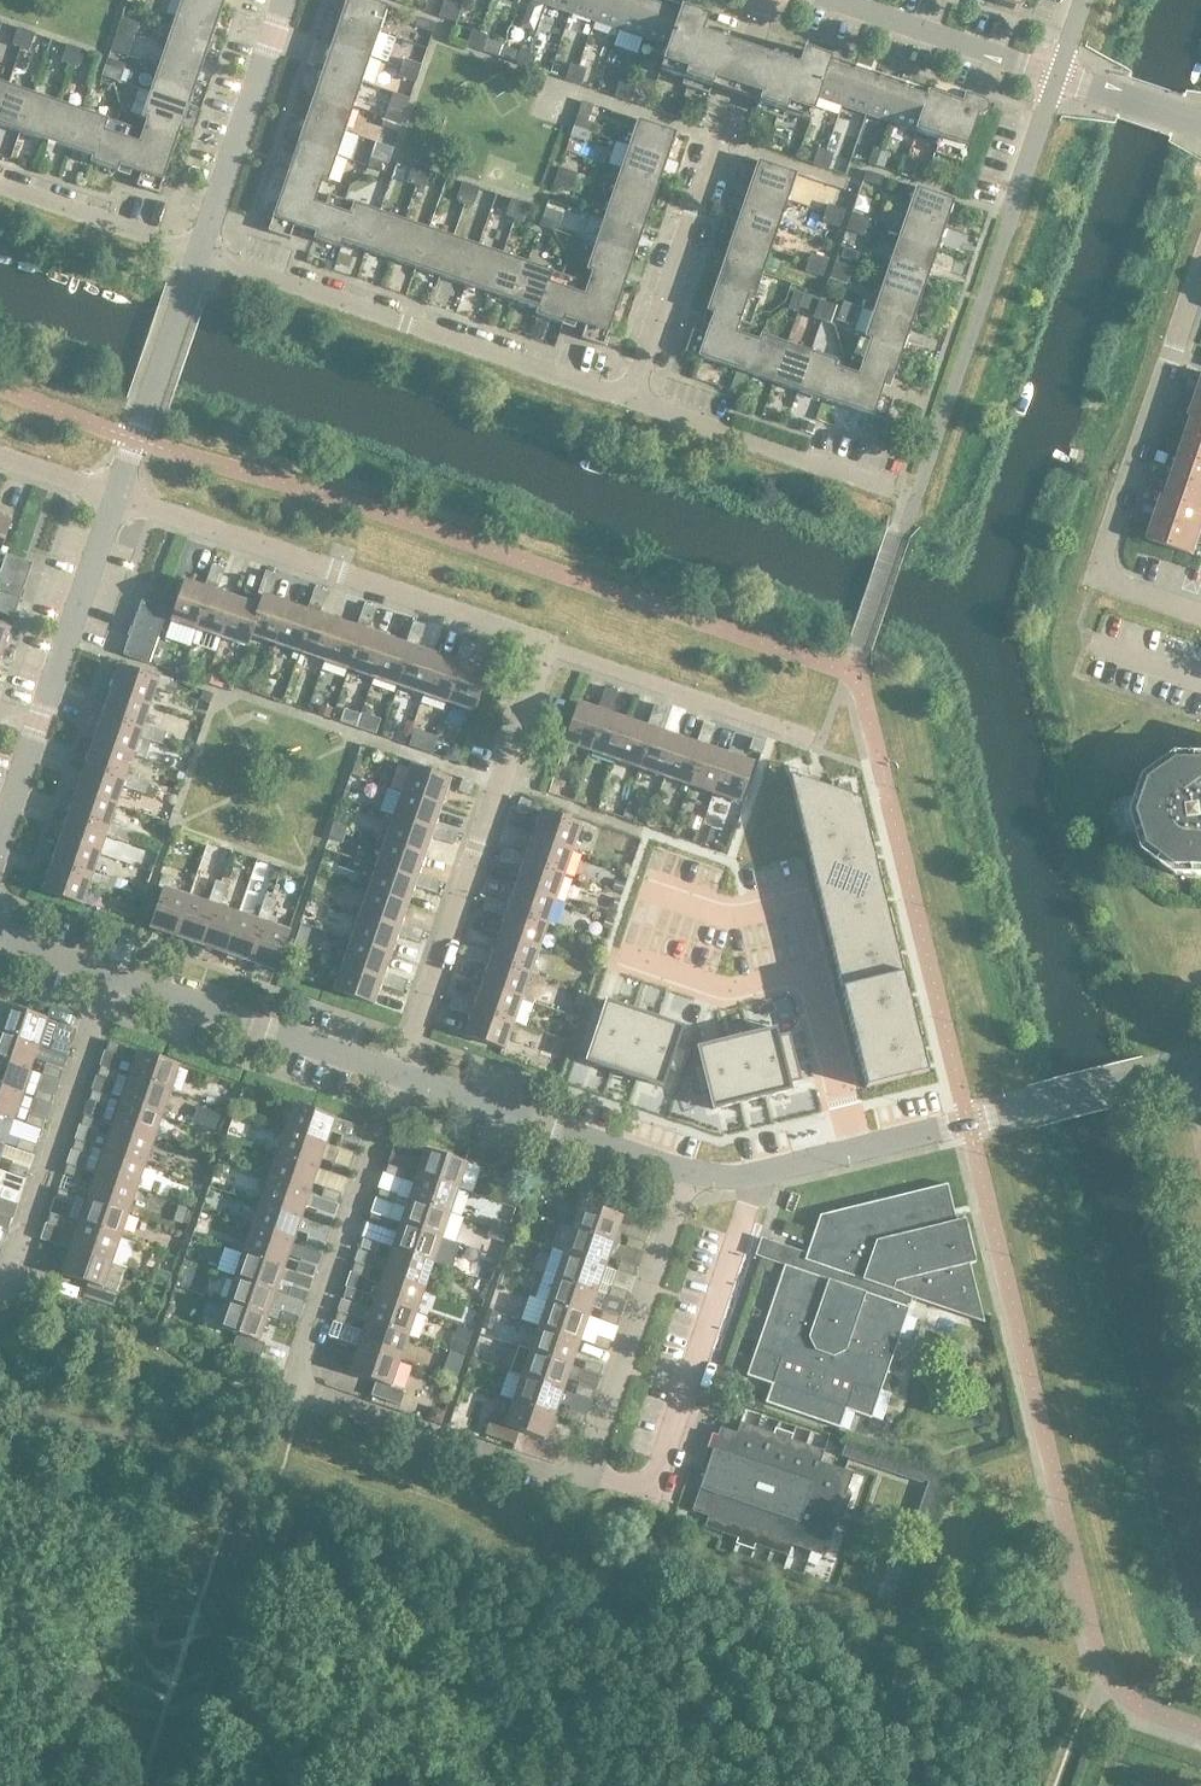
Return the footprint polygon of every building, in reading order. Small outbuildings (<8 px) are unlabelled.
[(126,2),(152,10),(155,0),(126,0),(126,2)] [(201,0),(180,0),(174,18),(213,31),(221,7),(201,0)] [(368,0),(346,0),(339,19),(378,33),(387,7),(368,0)] [(438,16),(446,19),(452,2),(446,0),(443,0),(438,16)] [(544,4),(568,13),(573,0),(545,0),(544,4)] [(568,13),(593,21),(600,0),(573,0),(568,13)] [(593,21),(617,30),(628,0),(600,0),(593,21)] [(617,30),(642,38),(655,0),(628,0),(617,30)] [(656,0),(655,0),(642,38),(666,47),(667,47),(681,8),(656,0)] [(994,3),(1013,9),(1015,8),(1016,8),(1017,7),(1019,5),(1020,4),(1020,3),(1020,2),(1020,0),(995,0),(994,3)] [(461,5),(452,2),(446,19),(455,23),(461,5)] [(707,17),(681,8),(667,47),(666,47),(658,70),(683,78),(681,85),(708,94),(710,87),(734,96),(757,103),(755,110),(782,120),(784,113),(809,121),(817,98),(816,98),(829,59),(803,50),(797,66),(750,50),(726,42),(701,34),(707,17)] [(435,23),(418,17),(414,27),(432,33),(435,23)] [(138,23),(120,18),(118,26),(135,32),(138,23)] [(213,31),(174,18),(166,43),(205,56),(213,31)] [(378,33),(339,19),(331,44),(369,57),(378,33)] [(135,32),(118,26),(115,35),(132,41),(135,32)] [(26,31),(17,28),(11,45),(20,48),(26,31)] [(471,30),(466,46),(474,49),(479,33),(471,30)] [(34,34),(26,31),(20,48),(28,51),(34,34)] [(487,36),(479,33),(474,49),(482,52),(487,36)] [(205,56),(166,43),(157,68),(196,81),(205,56)] [(369,57),(331,44),(322,69),(361,82),(369,57)] [(75,48),(66,45),(60,62),(69,65),(75,48)] [(501,46),(497,57),(513,63),(517,52),(501,46)] [(520,47),(515,63),(523,66),(528,50),(520,47)] [(84,51),(75,48),(69,65),(78,68),(84,51)] [(536,52),(528,50),(523,66),(531,68),(536,52)] [(124,64),(107,58),(104,67),(121,73),(124,64)] [(403,59),(400,68),(418,74),(421,65),(403,59)] [(854,67),(829,59),(816,98),(817,98),(841,106),(854,67)] [(570,64),(564,80),(572,83),(578,67),(570,64)] [(121,73),(104,67),(101,76),(118,82),(121,73)] [(586,69),(578,67),(572,83),(580,85),(586,69)] [(879,76),(854,67),(841,106),(865,115),(879,76)] [(196,81),(157,68),(149,92),(188,105),(196,81)] [(418,74),(400,68),(397,77),(415,83),(418,74)] [(361,82),(322,69),(314,93),(353,107),(361,82)] [(903,84),(879,76),(865,115),(890,123),(903,84)] [(619,81),(613,97),(621,99),(627,83),(619,81)] [(635,86),(627,83),(621,99),(629,102),(635,86)] [(928,93),(903,84),(890,123),(915,132),(928,93)] [(7,85),(0,106),(0,126),(18,133),(32,94),(7,85)] [(188,105),(149,92),(140,118),(146,120),(146,119),(179,130),(188,105)] [(353,107),(314,93),(305,118),(344,131),(353,107)] [(954,102),(928,93),(915,132),(939,140),(934,153),(961,163),(977,116),(980,117),(984,115),(986,112),(986,108),(985,104),(981,102),(963,95),(960,104),(954,102)] [(56,102),(32,94),(18,133),(43,141),(56,102)] [(81,111),(56,102),(43,141),(68,149),(81,111)] [(387,109),(384,118),(401,123),(404,115),(387,109)] [(107,119),(81,111),(68,149),(91,157),(93,158),(103,130),(107,119)] [(344,131),(305,118),(297,143),(336,156),(344,131)] [(401,123),(384,118),(381,126),(398,132),(401,123)] [(593,124),(575,118),(572,127),(590,133),(593,124)] [(146,119),(146,120),(138,142),(128,139),(112,134),(103,130),(93,158),(91,157),(89,163),(117,172),(119,166),(140,173),(150,177),(162,181),(179,130),(146,119)] [(116,123),(107,119),(103,130),(112,134),(116,123)] [(675,133),(637,120),(628,146),(666,159),(675,133)] [(132,128),(116,123),(112,134),(128,139),(132,128)] [(590,133),(572,127),(570,135),(587,141),(590,133)] [(336,156),(297,143),(289,167),(322,179),(321,180),(327,182),(336,156)] [(666,159),(628,146),(619,170),(658,184),(666,159)] [(817,148),(812,164),(820,167),(825,151),(817,148)] [(873,148),(867,164),(875,166),(881,150),(873,148)] [(373,149),(370,158),(387,164),(390,155),(373,149)] [(889,153),(881,150),(875,166),(883,169),(889,153)] [(833,154),(825,151),(820,167),(828,170),(833,154)] [(387,164),(370,158),(367,167),(384,173),(387,164)] [(796,174),(757,161),(748,187),(787,200),(796,174)] [(421,168),(412,165),(406,182),(415,185),(421,168)] [(322,179),(289,167),(271,218),(283,222),(293,226),(315,233),(312,239),(340,249),(342,243),(340,243),(350,215),(337,211),(324,206),(314,203),(321,180),(322,179)] [(576,173),(559,167),(556,176),(573,182),(576,173)] [(429,171),(421,168),(415,185),(424,188),(429,171)] [(658,184),(619,170),(611,195),(650,208),(658,184)] [(883,177),(866,171),(862,180),(880,186),(883,177)] [(150,177),(140,173),(135,186),(146,190),(150,177)] [(573,182),(556,176),(553,185),(570,191),(573,182)] [(162,181),(150,177),(146,190),(158,194),(162,181)] [(470,185),(461,182),(456,199),(464,202),(470,185)] [(479,188),(470,185),(464,202),(473,205),(479,188)] [(787,200),(748,187),(740,211),(778,225),(787,200)] [(953,201),(914,188),(906,213),(944,227),(953,201)] [(328,195),(324,206),(337,211),(341,200),(328,195)] [(650,208),(611,195),(602,220),(641,233),(650,208)] [(519,202),(511,199),(505,216),(513,219),(519,202)] [(378,212),(341,200),(337,211),(350,215),(340,243),(342,243),(365,251),(378,212)] [(528,205),(519,202),(513,219),(522,222),(528,205)] [(827,204),(824,213),(841,219),(844,210),(827,204)] [(562,214),(545,208),(542,217),(559,223),(562,214)] [(778,225),(740,211),(731,236),(770,249),(778,225)] [(403,221),(378,212),(365,251),(390,260),(403,221)] [(851,212),(848,221),(866,227),(869,218),(851,212)] [(841,219),(824,213),(821,222),(838,228),(841,219)] [(944,227),(906,213),(897,238),(936,251),(944,227)] [(559,223),(542,217),(539,226),(556,232),(559,223)] [(283,222),(271,218),(267,231),(279,235),(283,222)] [(641,233),(602,220),(594,244),(633,258),(641,233)] [(427,229),(403,221),(390,260),(414,268),(427,229)] [(866,227),(848,221),(845,230),(863,236),(866,227)] [(293,226),(283,222),(279,235),(289,239),(293,226)] [(452,238),(427,229),(414,268),(439,276),(452,238)] [(770,249),(731,236),(723,261),(761,274),(770,249)] [(477,246),(452,238),(439,276),(464,285),(477,246)] [(936,251),(897,238),(889,263),(927,276),(936,251)] [(633,258),(594,244),(585,270),(591,272),(591,271),(624,282),(633,258)] [(501,254),(477,246),(464,285),(488,293),(501,254)] [(843,248),(840,258),(856,263),(859,253),(843,248)] [(810,253),(807,262),(824,268),(827,260),(810,253)] [(526,263),(501,254),(488,293),(513,302),(526,263)] [(761,274),(723,261),(714,285),(748,297),(743,309),(754,313),(759,299),(753,297),(761,274)] [(824,268),(807,262),(804,271),(821,277),(824,268)] [(834,262),(831,270),(849,276),(852,268),(834,262)] [(563,276),(526,263),(513,302),(536,310),(537,310),(547,282),(559,287),(563,276)] [(927,276),(889,263),(880,287),(919,301),(927,276)] [(849,276),(831,270),(828,279),(846,285),(849,276)] [(591,271),(591,272),(583,295),(573,291),(559,287),(547,282),(537,310),(536,310),(534,315),(561,324),(564,318),(585,325),(595,329),(607,333),(624,282),(591,271)] [(576,280),(563,276),(559,287),(573,291),(576,280)] [(748,297),(714,285),(705,312),(712,314),(704,335),(701,345),(697,357),(747,374),(759,341),(757,340),(735,333),(739,323),(743,309),(748,297)] [(919,301),(880,287),(872,312),(911,325),(919,301)] [(793,292),(787,309),(796,312),(802,295),(793,292)] [(827,303),(818,300),(812,318),(821,321),(827,303)] [(836,306),(827,303),(821,321),(830,323),(836,306)] [(754,313),(743,309),(739,323),(750,326),(754,313)] [(911,325),(872,312),(864,335),(858,333),(854,347),(865,351),(870,338),(902,350),(911,325)] [(595,329),(585,325),(580,338),(591,342),(595,329)] [(607,333),(595,329),(591,342),(603,346),(607,333)] [(691,330),(688,341),(701,345),(704,335),(691,330)] [(759,335),(757,340),(759,341),(747,374),(772,383),(785,344),(759,335)] [(870,338),(865,351),(860,364),(856,375),(834,367),(833,366),(821,400),(872,417),(876,405),(880,395),(887,374),(893,376),(902,350),(870,338)] [(701,345),(688,341),(684,352),(697,357),(701,345)] [(810,352),(785,344),(772,383),(797,391),(810,352)] [(865,351),(854,347),(849,361),(860,364),(865,351)] [(836,361),(810,352),(797,391),(821,400),(833,366),(834,367),(836,361)] [(735,373),(729,390),(739,393),(744,376),(735,373)] [(893,399),(880,395),(876,405),(889,409),(893,399)] [(1197,396),(1190,417),(1193,418),(1193,417),(1200,420),(1200,397),(1197,396)] [(889,409),(876,405),(872,417),(885,421),(887,416),(889,409)] [(1193,418),(1186,437),(1200,443),(1200,420),(1193,417),(1193,418)] [(803,421),(800,430),(810,434),(813,424),(803,421)] [(1186,437),(1179,458),(1200,466),(1200,443),(1186,437)] [(1179,458),(1172,479),(1200,488),(1200,466),(1179,458)] [(1165,498),(1165,499),(1200,511),(1200,488),(1172,479),(1165,498)] [(1155,519),(1200,534),(1200,511),(1165,499),(1165,498),(1162,497),(1155,519)] [(0,518),(0,549),(9,521),(0,518)] [(1155,519),(1148,540),(1193,556),(1197,543),(1200,544),(1200,534),(1155,519)] [(5,554),(0,569),(0,613),(12,617),(19,599),(31,563),(21,559),(5,554)] [(211,565),(207,576),(219,580),(223,569),(211,565)] [(264,571),(261,582),(273,587),(277,575),(264,571)] [(219,580),(207,576),(203,588),(209,590),(196,629),(221,638),(234,598),(216,592),(219,580)] [(170,621),(196,629),(209,590),(203,588),(184,581),(170,621)] [(273,587),(261,582),(257,594),(262,596),(258,606),(259,607),(249,635),(250,636),(274,644),(287,604),(269,598),(273,587)] [(314,588),(310,599),(322,603),(326,592),(314,588)] [(259,607),(258,606),(234,598),(221,638),(246,647),(250,636),(249,635),(259,607)] [(322,603),(310,599),(306,611),(312,613),(299,652),(323,661),(337,621),(318,615),(322,603)] [(151,604),(141,600),(122,655),(148,664),(167,609),(151,604)] [(312,613),(306,611),(287,604),(274,644),(299,652),(312,613)] [(363,605),(359,616),(371,620),(375,609),(363,605)] [(371,620),(359,616),(355,627),(361,630),(348,669),(373,678),(386,638),(368,632),(371,620)] [(361,630),(355,627),(337,621),(323,661),(348,669),(361,630)] [(412,621),(408,633),(421,637),(425,626),(412,621)] [(8,629),(0,626),(0,654),(8,629)] [(421,637),(408,633),(405,644),(411,646),(397,686),(422,694),(435,655),(417,648),(421,637)] [(411,646),(405,644),(386,638),(373,678),(397,686),(411,646)] [(462,638),(458,650),(470,654),(474,642),(462,638)] [(470,654),(458,650),(454,661),(460,663),(446,703),(472,712),(486,672),(466,665),(470,654)] [(460,663),(454,661),(435,655),(422,694),(446,703),(460,663)] [(118,667),(109,693),(149,706),(155,688),(166,692),(171,679),(159,675),(157,680),(118,667)] [(604,687),(600,699),(613,703),(616,691),(604,687)] [(149,706),(109,693),(101,717),(140,731),(142,725),(149,706)] [(613,703),(600,699),(596,710),(603,712),(589,752),(614,760),(627,720),(609,714),(613,703)] [(603,712),(596,710),(577,703),(563,743),(589,752),(603,712)] [(654,704),(650,715),(662,720),(666,708),(654,704)] [(320,705),(317,715),(329,718),(332,709),(320,705)] [(662,720),(650,715),(646,727),(652,729),(638,768),(663,777),(676,737),(658,731),(662,720)] [(140,731),(101,717),(92,742),(132,756),(138,737),(150,741),(154,729),(142,725),(140,731)] [(652,729),(646,727),(627,720),(614,760),(638,768),(652,729)] [(703,721),(699,732),(711,736),(715,725),(703,721)] [(165,733),(154,729),(150,741),(161,745),(165,733)] [(711,736),(699,732),(695,744),(701,746),(687,785),(712,794),(726,754),(707,748),(711,736)] [(701,746),(695,744),(676,737),(663,777),(687,785),(701,746)] [(748,750),(760,754),(764,742),(752,738),(748,750)] [(132,756),(92,742),(84,767),(123,780),(126,774),(132,756)] [(447,750),(445,757),(455,760),(459,748),(453,747),(447,750)] [(752,763),(726,754),(712,794),(738,802),(752,763)] [(1179,754),(1176,754),(1146,776),(1145,778),(1132,813),(1133,815),(1143,851),(1145,853),(1175,875),(1177,876),(1200,876),(1200,754),(1179,754)] [(352,763),(349,773),(358,777),(360,770),(358,765),(352,763)] [(123,780),(84,767),(75,791),(115,805),(121,786),(133,790),(137,778),(126,774),(123,780)] [(409,767),(400,792),(440,806),(449,780),(409,767)] [(858,799),(787,775),(805,847),(866,832),(858,799)] [(148,782),(137,778),(133,790),(144,794),(148,782)] [(473,783),(461,779),(457,791),(469,795),(473,783)] [(115,805),(75,791),(67,816),(107,830),(109,823),(115,805)] [(440,806),(400,792),(392,817),(431,831),(429,837),(441,840),(445,828),(434,824),(440,806)] [(531,802),(519,798),(515,811),(527,815),(531,802)] [(540,811),(531,837),(571,851),(580,825),(540,811)] [(689,815),(686,826),(697,830),(701,820),(689,815)] [(107,830),(67,816),(58,841),(98,854),(104,836),(116,840),(120,827),(109,823),(107,830)] [(431,831),(392,817),(383,842),(423,855),(429,837),(431,831)] [(333,824),(328,838),(342,843),(346,829),(333,824)] [(702,825),(696,843),(711,848),(717,830),(702,825)] [(131,831),(120,827),(116,840),(127,843),(131,831)] [(456,832),(445,828),(441,840),(452,844),(456,832)] [(866,832),(805,847),(817,895),(878,880),(878,878),(872,880),(868,865),(874,864),(866,832)] [(571,851),(531,837),(525,855),(514,851),(509,864),(521,868),(523,862),(563,875),(571,851)] [(98,854),(58,841),(50,865),(90,879),(92,873),(98,854)] [(423,855),(383,842),(375,866),(415,880),(413,886),(424,890),(428,877),(417,873),(423,855)] [(498,860),(509,864),(514,851),(502,848),(498,860)] [(523,862),(521,868),(515,886),(554,900),(563,875),(523,862)] [(90,879),(50,865),(41,891),(81,905),(88,885),(99,889),(103,877),(92,873),(90,879)] [(415,880),(375,866),(367,891),(406,905),(413,886),(415,880)] [(157,887),(162,889),(149,928),(175,937),(188,897),(170,891),(174,879),(161,875),(157,887)] [(115,880),(103,877),(99,889),(110,893),(115,880)] [(440,881),(428,877),(424,890),(435,894),(440,881)] [(615,880),(612,890),(621,893),(624,883),(615,880)] [(878,880),(817,895),(829,943),(890,928),(889,926),(884,928),(880,913),(886,912),(882,896),(876,897),(873,883),(878,882),(878,880)] [(215,881),(211,892),(223,896),(227,885),(215,881)] [(554,900),(515,886),(508,905),(497,901),(493,913),(504,917),(506,911),(546,924),(554,900)] [(406,905),(367,891),(358,916),(398,929),(396,935),(407,939),(411,927),(400,923),(406,905)] [(223,896),(211,892),(207,903),(213,905),(199,945),(224,953),(237,914),(219,908),(223,896)] [(213,905),(207,903),(188,897),(175,937),(199,945),(213,905)] [(264,897),(260,909),(272,913),(276,902),(264,897)] [(481,909),(493,913),(497,901),(485,897),(481,909)] [(615,897),(611,907),(616,908),(619,898),(615,897)] [(272,913),(260,909),(256,920),(262,922),(249,962),(274,971),(288,931),(268,924),(272,913)] [(506,911),(504,917),(498,936),(537,949),(546,924),(506,911)] [(262,922),(256,920),(237,914),(224,953),(249,962),(262,922)] [(398,929),(358,916),(350,940),(389,954),(396,935),(398,929)] [(606,917),(603,927),(609,929),(612,919),(606,917)] [(423,931),(411,927),(407,939),(419,943),(423,931)] [(890,928),(829,943),(840,990),(901,976),(901,974),(895,975),(892,961),(897,960),(894,944),(888,945),(884,931),(890,929),(890,928)] [(537,949),(498,936),(491,954),(480,950),(476,962),(487,966),(489,960),(529,974),(537,949)] [(389,954),(350,940),(341,965),(381,978),(379,985),(390,988),(395,976),(383,972),(389,954)] [(464,959),(476,962),(480,950),(469,946),(464,959)] [(489,960),(487,966),(481,985),(520,998),(529,974),(489,960)] [(381,978),(341,965),(333,991),(372,1004),(379,985),(381,978)] [(406,980),(395,976),(390,988),(402,992),(406,980)] [(901,976),(840,990),(852,1038),(913,1023),(913,1022),(907,1023),(904,1009),(909,1007),(905,992),(900,993),(896,978),(902,977),(901,976)] [(520,998),(481,985),(474,1003),(463,1000),(459,1012),(470,1016),(472,1010),(512,1023),(520,998)] [(448,1008),(459,1012),(463,1000),(452,996),(448,1008)] [(598,1020),(595,1031),(621,1040),(631,1010),(617,1005),(616,1005),(605,1001),(602,1009),(598,1020)] [(5,1005),(0,1020),(0,1032),(37,1045),(46,1020),(5,1005)] [(591,1005),(587,1016),(598,1020),(602,1009),(591,1005)] [(472,1010),(470,1016),(464,1035),(503,1049),(512,1023),(472,1010)] [(631,1010),(621,1040),(645,1048),(655,1018),(631,1010)] [(587,1016),(583,1027),(595,1031),(598,1020),(587,1016)] [(655,1018),(645,1048),(671,1057),(675,1046),(681,1027),(655,1018)] [(913,1023),(852,1038),(864,1088),(925,1073),(917,1039),(911,1041),(908,1026),(913,1025),(913,1023)] [(583,1027),(580,1038),(591,1042),(595,1031),(583,1027)] [(774,1028),(747,1035),(755,1066),(782,1059),(779,1048),(776,1037),(774,1028)] [(587,1053),(584,1061),(596,1065),(610,1070),(621,1040),(595,1031),(591,1042),(587,1053)] [(0,1032),(0,1060),(29,1070),(37,1045),(0,1032)] [(788,1034),(776,1037),(779,1048),(791,1045),(788,1034)] [(747,1035),(722,1041),(730,1072),(755,1066),(747,1035)] [(580,1038),(576,1049),(587,1053),(591,1042),(580,1038)] [(69,1046),(52,1040),(49,1050),(66,1056),(69,1046)] [(621,1040),(610,1070),(635,1078),(645,1048),(621,1040)] [(125,1047),(108,1041),(105,1050),(121,1056),(125,1047)] [(708,1045),(696,1048),(700,1065),(703,1079),(730,1072),(722,1041),(707,1045),(708,1045)] [(791,1045),(779,1048),(782,1059),(793,1057),(791,1045)] [(675,1046),(671,1057),(683,1061),(686,1050),(675,1046)] [(645,1048),(635,1078),(661,1087),(667,1068),(671,1057),(645,1048)] [(178,1065),(137,1051),(128,1076),(169,1090),(178,1065)] [(671,1057),(667,1068),(679,1072),(683,1061),(671,1057)] [(793,1057),(782,1059),(784,1071),(796,1068),(793,1057)] [(782,1059),(755,1066),(763,1097),(789,1090),(787,1082),(784,1071),(782,1059)] [(0,1060),(0,1087),(20,1094),(29,1070),(0,1060)] [(60,1071),(44,1065),(41,1075),(57,1080),(60,1071)] [(700,1065),(691,1067),(694,1081),(703,1079),(700,1065)] [(116,1071),(100,1066),(97,1075),(113,1081),(116,1071)] [(755,1066),(730,1072),(737,1103),(763,1097),(755,1066)] [(796,1068),(784,1071),(787,1082),(799,1079),(796,1068)] [(730,1072),(703,1079),(707,1093),(711,1109),(723,1107),(737,1103),(730,1072)] [(169,1090),(128,1076),(120,1101),(161,1115),(169,1090)] [(703,1079),(694,1081),(697,1095),(707,1093),(703,1079)] [(0,1087),(0,1115),(12,1119),(20,1094),(0,1087)] [(52,1095),(36,1090),(32,1099),(49,1105),(52,1095)] [(108,1096),(91,1090),(88,1100),(105,1105),(108,1096)] [(206,1096),(204,1101),(213,1104),(214,1098),(206,1096)] [(161,1115),(120,1101),(112,1125),(152,1139),(161,1115)] [(362,1127),(293,1104),(284,1129),(325,1143),(328,1134),(340,1138),(337,1148),(353,1153),(362,1127)] [(198,1105),(192,1123),(215,1130),(221,1113),(198,1105)] [(44,1120),(27,1114),(24,1124),(40,1129),(44,1120)] [(0,1115),(0,1142),(4,1143),(12,1119),(0,1115)] [(99,1120),(83,1115),(80,1124),(96,1130),(99,1120)] [(152,1139),(112,1125),(103,1150),(144,1164),(152,1139)] [(325,1143),(284,1129),(275,1154),(316,1168),(325,1143)] [(35,1145),(19,1139),(15,1148),(32,1154),(35,1145)] [(91,1145),(75,1139),(71,1149),(88,1155),(91,1145)] [(412,1145),(396,1139),(393,1149),(409,1154),(412,1145)] [(425,1149),(416,1174),(457,1188),(466,1163),(425,1149)] [(144,1164),(103,1150),(95,1175),(136,1188),(144,1164)] [(316,1168),(275,1154),(267,1179),(308,1192),(316,1168)] [(27,1169),(10,1163),(7,1173),(23,1179),(27,1169)] [(348,1168),(332,1163),(329,1172),(345,1178),(348,1168)] [(83,1170),(66,1164),(63,1174),(79,1179),(83,1170)] [(404,1169),(388,1164),(384,1173),(401,1179),(404,1169)] [(457,1188),(416,1174),(408,1199),(448,1213),(457,1188)] [(136,1188),(95,1175),(86,1199),(127,1213),(136,1188)] [(308,1192),(267,1179),(259,1203),(300,1217),(308,1192)] [(946,1183),(930,1187),(819,1215),(800,1270),(784,1265),(754,1350),(745,1375),(770,1384),(762,1409),(836,1434),(845,1409),(870,1418),(911,1297),(946,1309),(948,1302),(961,1298),(966,1316),(983,1322),(969,1264),(975,1262),(973,1256),(974,1256),(966,1225),(966,1223),(965,1224),(964,1218),(955,1220),(946,1183)] [(2,1188),(0,1193),(0,1198),(15,1203),(18,1194),(2,1188)] [(340,1193),(323,1188),(320,1197),(337,1203),(340,1193)] [(395,1194),(379,1188),(376,1198),(392,1204),(395,1194)] [(74,1194),(58,1189),(55,1198),(71,1204),(74,1194)] [(499,1192),(496,1201),(515,1207),(518,1198),(499,1192)] [(127,1213),(86,1199),(78,1224),(119,1238),(127,1213)] [(448,1213),(408,1199),(399,1224),(440,1237),(448,1213)] [(526,1199),(522,1210),(530,1213),(534,1201),(526,1199)] [(580,1202),(571,1228),(612,1242),(621,1216),(580,1202)] [(300,1217),(259,1203),(250,1228),(291,1242),(300,1217)] [(176,1204),(171,1220),(180,1223),(185,1207),(176,1204)] [(331,1218),(315,1212),(312,1222),(328,1227),(331,1218)] [(66,1219),(49,1213),(46,1223),(62,1229),(66,1219)] [(387,1219),(371,1213),(367,1223),(384,1228),(387,1219)] [(0,1215),(0,1226),(7,1228),(10,1218),(0,1215)] [(492,1218),(489,1227),(506,1233),(509,1224),(492,1218)] [(119,1238),(78,1224),(69,1248),(110,1262),(119,1238)] [(440,1237),(399,1224),(391,1248),(432,1262),(440,1237)] [(489,1227),(486,1236),(503,1242),(506,1233),(489,1227)] [(291,1242),(250,1228),(242,1253),(283,1266),(291,1242)] [(612,1242),(571,1228),(563,1252),(604,1266),(612,1242)] [(323,1242),(307,1237),(303,1246),(320,1252),(323,1242)] [(644,1242),(628,1237),(624,1246),(641,1252),(644,1242)] [(379,1243),(362,1238),(359,1247),(375,1253),(379,1243)] [(110,1262),(69,1248),(61,1274),(87,1283),(82,1297),(112,1307),(117,1293),(102,1287),(110,1262)] [(432,1262),(391,1248),(382,1273),(423,1287),(432,1262)] [(551,1248),(543,1273),(595,1291),(604,1266),(563,1252),(551,1248)] [(283,1266),(242,1253),(233,1277),(274,1291),(283,1266)] [(315,1267),(298,1261),(295,1271),(311,1277),(315,1267)] [(636,1267),(619,1261),(616,1271),(632,1277),(636,1267)] [(370,1268),(354,1262),(351,1272),(367,1278),(370,1268)] [(157,1267),(154,1277),(168,1282),(171,1272),(157,1267)] [(423,1287),(382,1273),(374,1298),(415,1311),(423,1287)] [(595,1291),(543,1273),(535,1298),(546,1302),(587,1315),(595,1291)] [(274,1291),(233,1277),(225,1302),(266,1315),(274,1291)] [(306,1292),(290,1286),(286,1296),(303,1301),(306,1292)] [(627,1292),(611,1286),(607,1296),(624,1301),(627,1292)] [(362,1293),(345,1287),(342,1297),(359,1302),(362,1293)] [(415,1311),(374,1298),(366,1322),(406,1336),(415,1311)] [(266,1315),(225,1302),(216,1327),(236,1334),(231,1347),(259,1357),(264,1343),(257,1340),(266,1315)] [(587,1315),(546,1302),(538,1326),(578,1340),(587,1315)] [(486,1309),(480,1327),(490,1330),(496,1313),(486,1309)] [(298,1316),(281,1311),(278,1320),(294,1326),(298,1316)] [(619,1316),(602,1311),(599,1320),(615,1326),(619,1316)] [(353,1317),(337,1312),(334,1321),(350,1327),(353,1317)] [(141,1315),(136,1329),(150,1334),(155,1320),(141,1315)] [(406,1336),(366,1322),(357,1347),(398,1361),(406,1336)] [(538,1326),(529,1350),(529,1351),(570,1365),(578,1340),(538,1326)] [(456,1327),(448,1349),(464,1355),(472,1332),(456,1327)] [(607,1351),(608,1347),(610,1341),(594,1335),(591,1345),(607,1351)] [(509,1372),(520,1376),(521,1376),(561,1389),(570,1365),(529,1351),(529,1350),(518,1346),(509,1372)] [(398,1361),(357,1347),(348,1372),(375,1381),(370,1395),(400,1405),(404,1391),(389,1386),(398,1361)] [(447,1351),(444,1360),(460,1366),(463,1357),(447,1351)] [(602,1366),(585,1360),(582,1370),(599,1375),(602,1366)] [(521,1376),(520,1376),(512,1400),(553,1414),(561,1389),(521,1376)] [(593,1390),(577,1385),(574,1394),(590,1400),(593,1390)] [(553,1414),(512,1400),(504,1425),(489,1420),(484,1434),(514,1444),(518,1430),(544,1439),(553,1414)] [(429,1414),(427,1419),(440,1424),(445,1412),(438,1409),(429,1414)] [(585,1415),(569,1409),(565,1419),(582,1425),(585,1415)] [(721,1421),(691,1510),(707,1516),(703,1527),(787,1556),(790,1545),(823,1556),(836,1517),(842,1519),(842,1518),(837,1516),(840,1507),(845,1509),(849,1496),(844,1494),(852,1472),(819,1461),(823,1450),(739,1422),(738,1426),(721,1421)] [(845,1440),(840,1455),(848,1457),(853,1443),(845,1440)] [(853,1443),(848,1457),(856,1460),(861,1446),(853,1443)] [(861,1446),(856,1460),(865,1463),(870,1448),(861,1446)] [(870,1448),(865,1463),(873,1466),(878,1451),(870,1448)] [(878,1451),(873,1466),(881,1469),(886,1454),(878,1451)] [(886,1454),(881,1469),(889,1471),(894,1457),(886,1454)] [(894,1457),(889,1471),(898,1474),(903,1460),(894,1457)] [(903,1460),(898,1474),(906,1477),(911,1462),(903,1460)] [(911,1462),(906,1477),(914,1480),(919,1465),(911,1462)] [(919,1465),(914,1480),(922,1483),(923,1480),(927,1468),(919,1465)] [(927,1468),(923,1480),(928,1481),(929,1479),(943,1484),(946,1475),(927,1468)] [(928,1481),(926,1487),(940,1492),(943,1484),(929,1479),(928,1481)] [(926,1487),(923,1495),(938,1500),(940,1492),(926,1487)] [(923,1495),(920,1503),(935,1508),(938,1500),(923,1495)] [(920,1503),(917,1512),(932,1517),(935,1508),(920,1503)] [(917,1512),(915,1520),(929,1525),(932,1517),(917,1512)] [(915,1520),(912,1528),(926,1533),(929,1525),(915,1520)]
